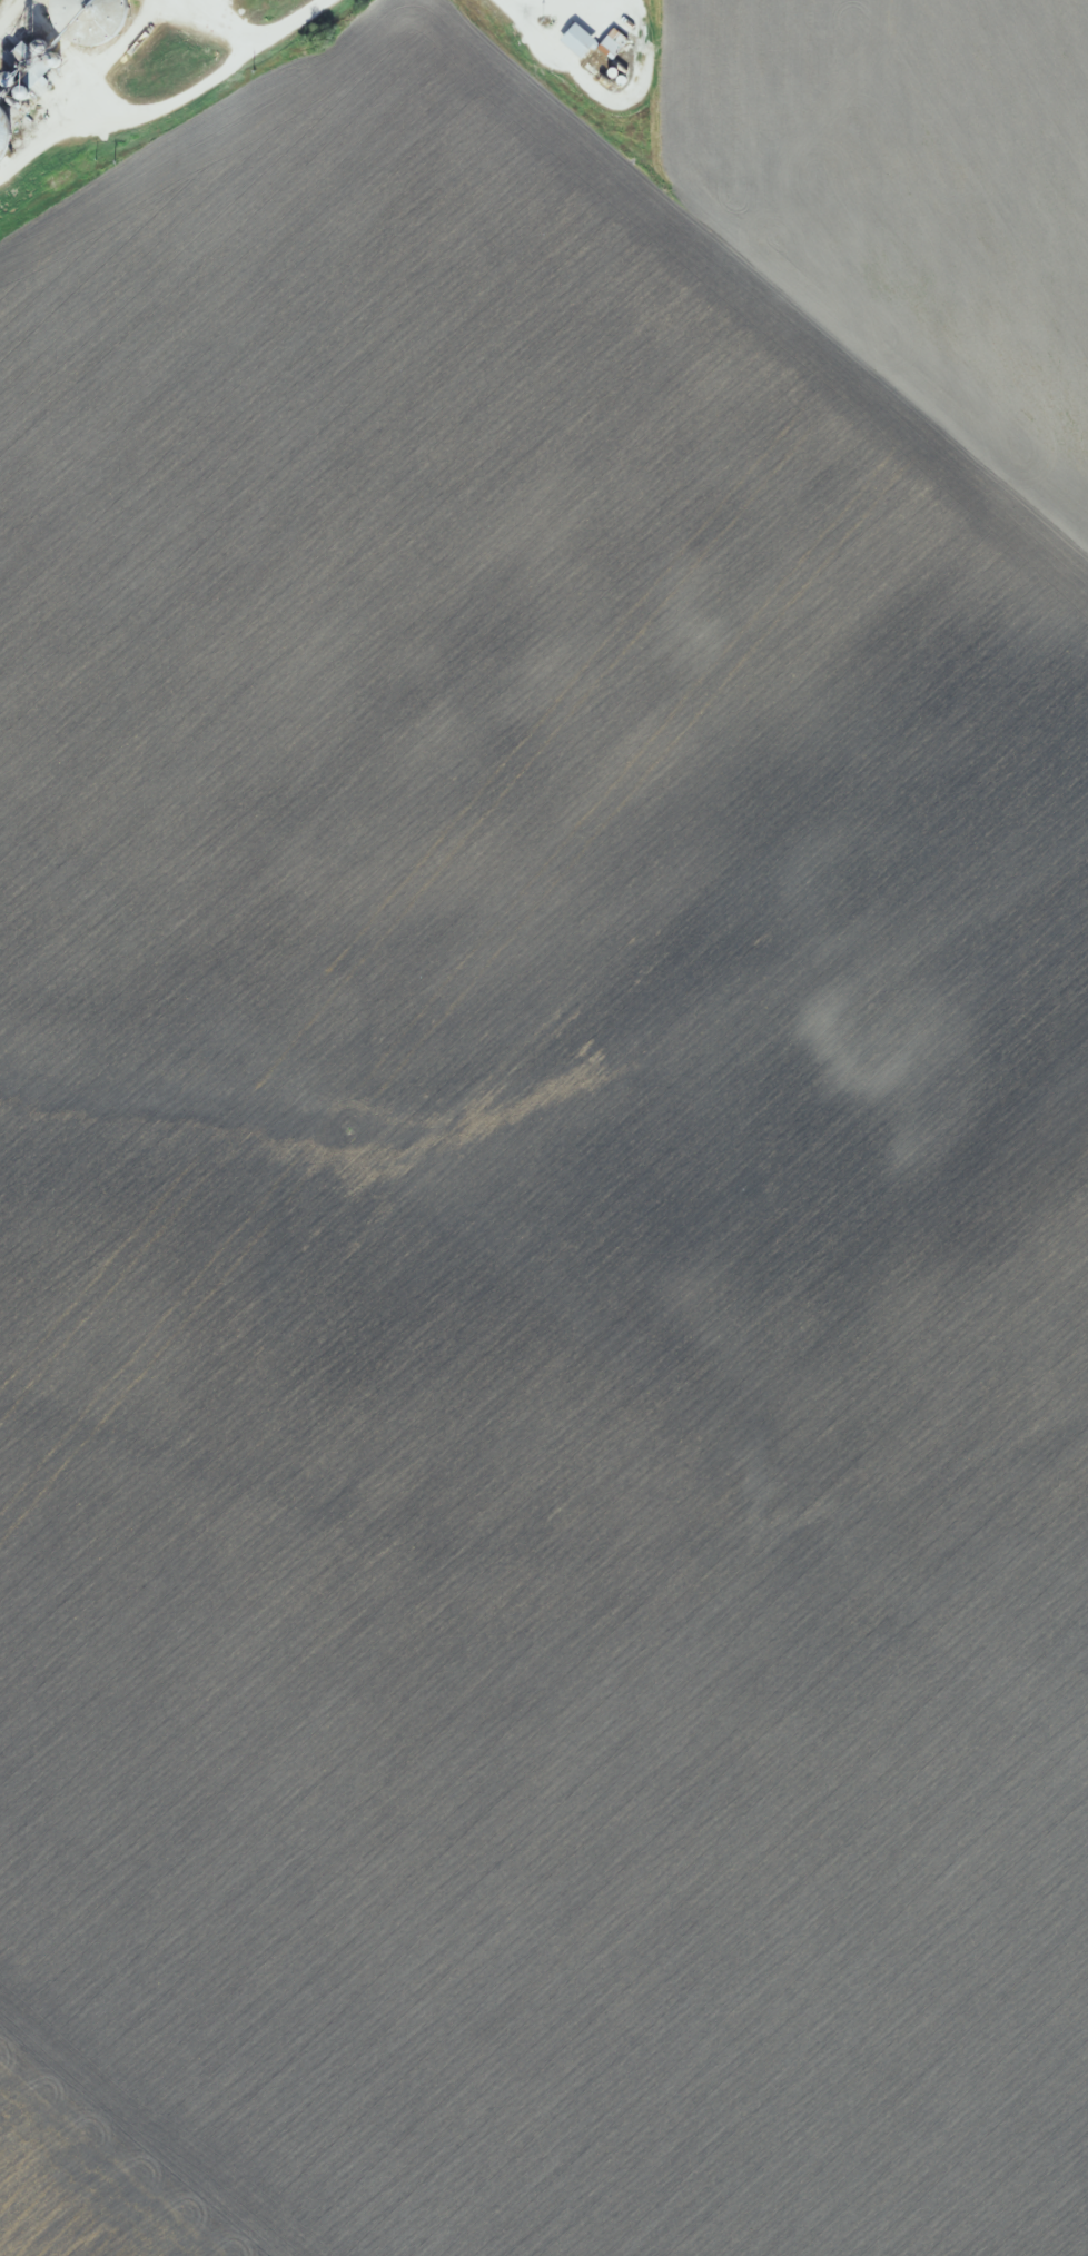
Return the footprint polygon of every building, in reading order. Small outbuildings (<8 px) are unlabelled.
[(55,22),(59,30),(66,37),(73,41),(82,43),(91,44),(100,42),(109,38),(116,31),(120,23),(123,16),(125,6),(123,0),(52,0),(51,6),(51,13),(55,22)] [(573,19),(596,39),(582,57),(558,37),(573,19)] [(596,47),(614,26),(626,37),(609,58),(596,47)]
